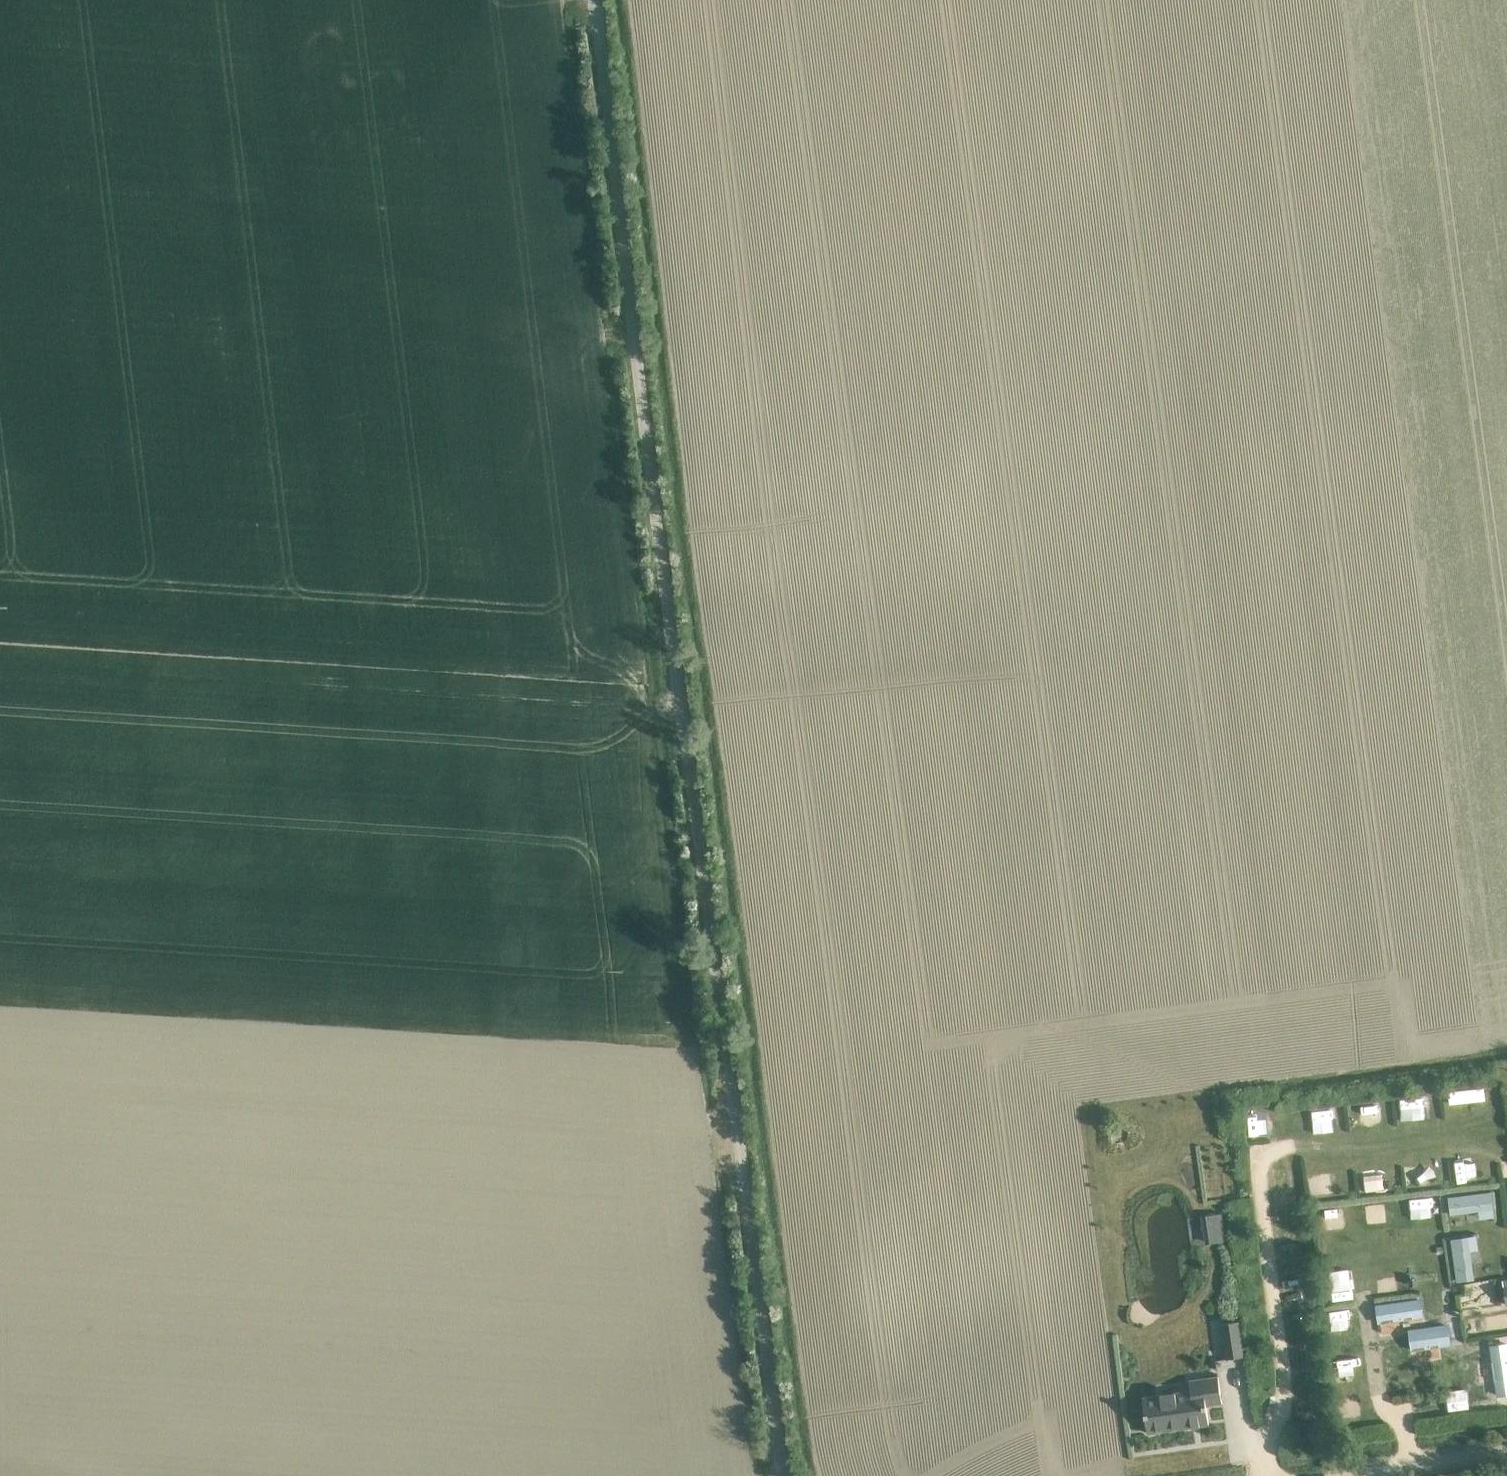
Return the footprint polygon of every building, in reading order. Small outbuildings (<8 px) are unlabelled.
[(1238,1321),(1221,1323),(1226,1359),(1243,1356),(1238,1321)] [(1162,1411),(1144,1414),(1147,1433),(1209,1424),(1206,1405),(1222,1403),(1218,1376),(1201,1379),(1202,1388),(1160,1394),(1162,1411)]
